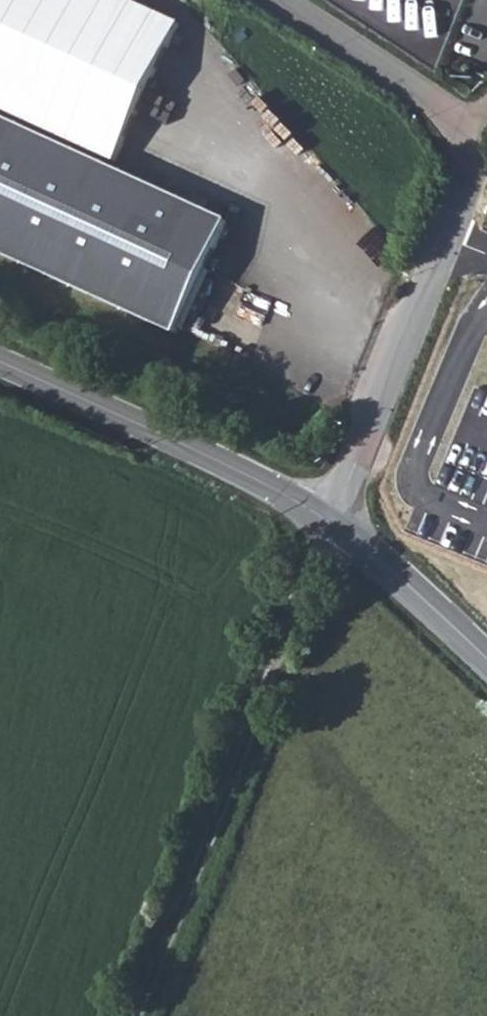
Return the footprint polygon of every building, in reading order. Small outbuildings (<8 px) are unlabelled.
[(111,151),(169,17),(129,0),(0,0),(0,103),(111,151)] [(220,214),(0,114),(0,249),(171,326),(220,214)]
